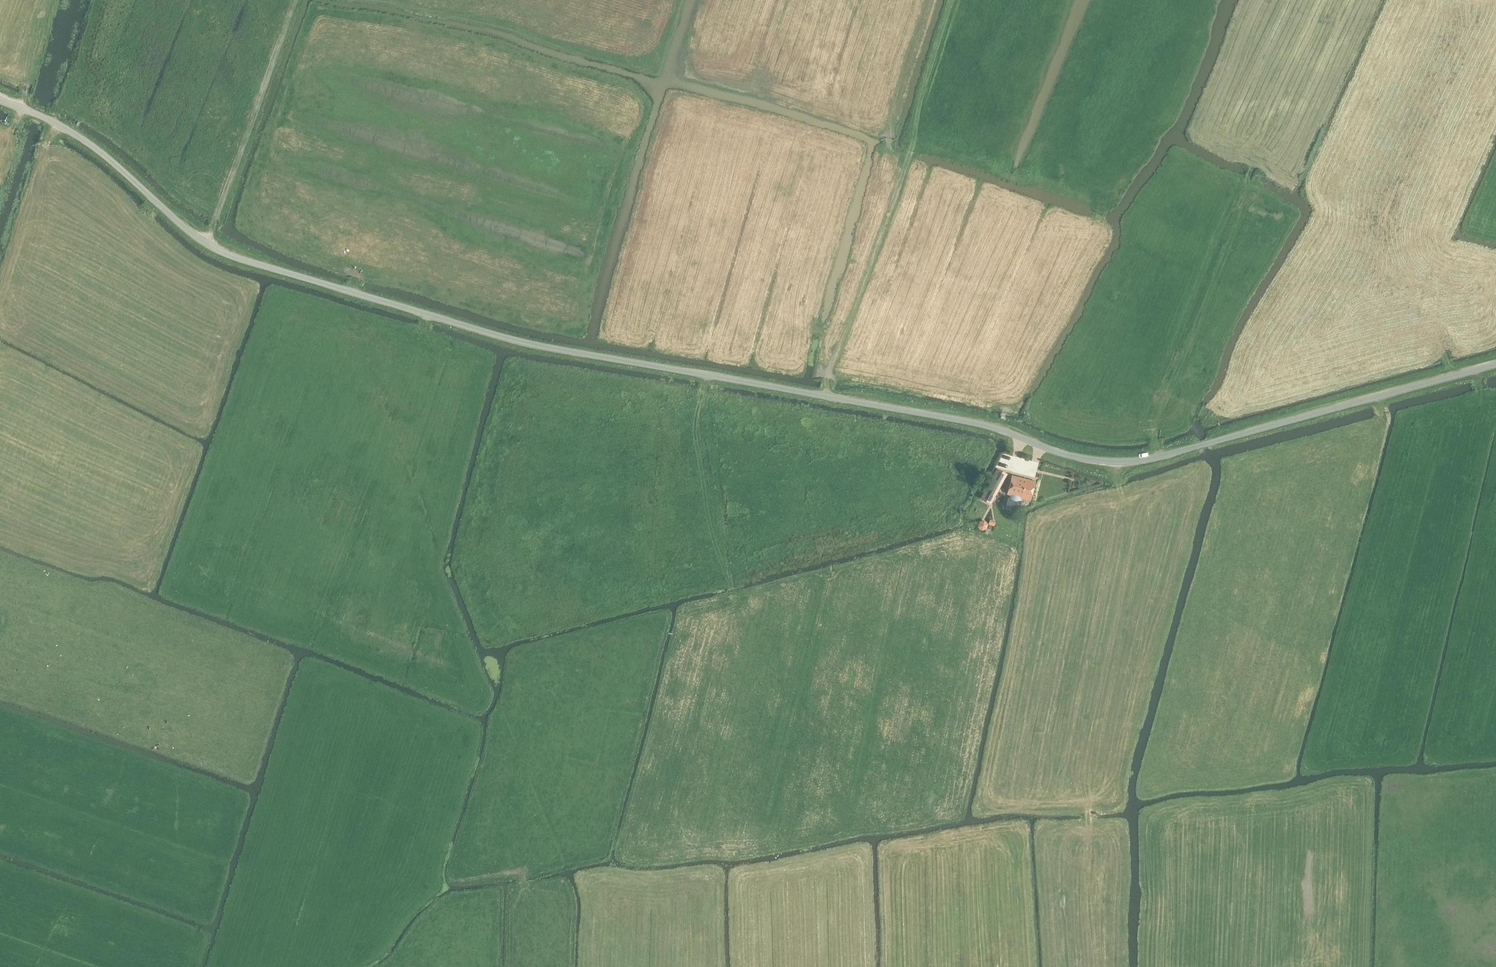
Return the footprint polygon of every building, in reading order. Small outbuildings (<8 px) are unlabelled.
[(991,503),(1006,475),(996,469),(981,498),(991,503)] [(1031,501),(1036,482),(1011,475),(1006,495),(1010,496),(1009,500),(1007,499),(1005,508),(1020,511),(1022,502),(1018,501),(1019,498),(1031,501)] [(980,522),(979,526),(982,530),(987,528),(988,524),(985,520),(980,522)]
